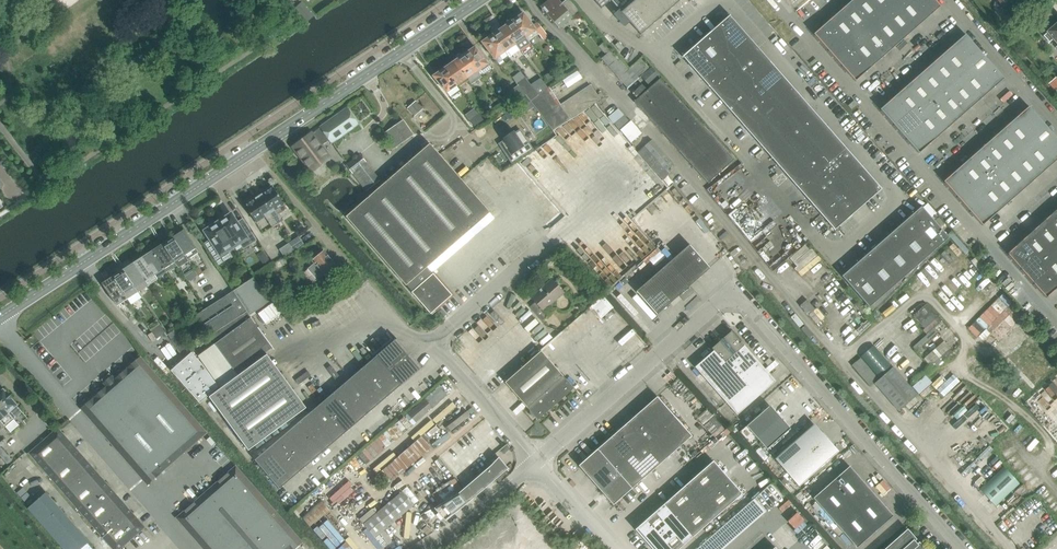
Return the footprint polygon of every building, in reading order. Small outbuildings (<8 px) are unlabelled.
[(569,0),(566,0),(561,4),(558,0),(549,0),(541,7),(552,22),(559,29),(579,12),(569,0)] [(601,9),(611,0),(594,0),(601,9)] [(613,15),(624,27),(630,22),(641,35),(681,0),(630,0),(619,10),(613,15)] [(869,0),(852,0),(850,2),(871,26),(883,15),(869,0)] [(890,0),(869,0),(883,15),(894,5),(890,0)] [(913,3),(910,0),(901,0),(894,5),(915,29),(927,19),(913,3)] [(935,0),(917,0),(913,3),(927,19),(941,6),(935,0)] [(1008,0),(996,0),(995,2),(994,6),(994,10),(997,13),(1005,24),(1015,17),(1005,2),(1008,0)] [(871,26),(850,2),(839,12),(860,36),(871,26)] [(915,29),(894,5),(883,15),(904,39),(915,29)] [(1040,26),(1053,14),(1045,6),(1032,17),(1040,26)] [(518,14),(511,19),(528,42),(538,35),(542,40),(548,36),(537,22),(532,26),(522,12),(522,13),(523,14),(519,16),(518,14)] [(860,36),(839,12),(827,22),(841,38),(848,46),(860,36)] [(749,37),(730,15),(717,26),(737,48),(749,37)] [(904,39),(883,15),(871,26),(892,49),(904,39)] [(522,53),(531,46),(528,42),(511,19),(504,24),(506,26),(502,28),(516,45),(522,53)] [(841,38),(827,22),(813,34),(827,50),(841,38)] [(1046,32),(1046,33),(1043,36),(1049,43),(1052,40),(1056,45),(1056,22),(1046,32)] [(737,48),(717,26),(706,36),(725,58),(737,48)] [(892,49),(871,26),(860,36),(881,59),(892,49)] [(498,29),(491,33),(505,52),(516,45),(502,28),(499,30),(498,29)] [(481,41),(488,50),(497,64),(503,61),(500,56),(505,52),(491,33),(484,38),(485,40),(482,42),(481,41)] [(978,49),(965,34),(951,47),(964,61),(978,49)] [(725,58),(706,36),(694,46),(714,68),(725,58)] [(881,59),(860,36),(848,46),(855,54),(869,70),(881,59)] [(734,68),(758,47),(749,37),(737,48),(725,58),(734,68)] [(855,54),(848,46),(841,38),(827,50),(841,66),(855,54)] [(604,42),(598,47),(605,55),(611,50),(604,42)] [(624,48),(619,42),(615,45),(620,52),(624,48)] [(470,48),(463,53),(480,75),(483,75),(491,69),(479,53),(474,46),(473,46),(474,48),(471,50),(470,48)] [(714,68),(694,46),(682,57),(701,79),(714,68)] [(743,78),(766,57),(758,47),(734,68),(743,78)] [(971,69),(964,61),(951,47),(940,57),(959,79),(971,69)] [(992,64),(978,49),(964,61),(971,69),(978,77),(992,64)] [(605,55),(602,58),(628,87),(649,69),(640,59),(629,69),(611,50),(605,55)] [(457,59),(454,62),(467,79),(469,82),(472,83),(479,78),(480,75),(463,53),(456,58),(457,59)] [(869,70),(855,54),(841,66),(855,82),(869,70)] [(751,88),(775,67),(766,57),(743,78),(751,88)] [(959,79),(940,57),(928,67),(948,89),(959,79)] [(710,89),(734,68),(725,58),(714,68),(701,79),(710,89)] [(449,62),(442,67),(457,87),(467,79),(454,62),(451,64),(449,62)] [(1004,79),(992,64),(978,77),(990,91),(1004,79)] [(432,75),(439,84),(449,98),(454,94),(451,90),(457,87),(442,67),(435,72),(436,74),(433,76),(432,75)] [(651,67),(641,77),(649,85),(659,76),(651,67)] [(760,98),(784,77),(775,67),(751,88),(760,98)] [(948,89),(928,67),(917,77),(936,99),(948,89)] [(719,99),(743,78),(734,68),(710,89),(719,99)] [(990,91),(978,77),(971,69),(959,79),(979,101),(990,91)] [(533,89),(520,72),(512,78),(518,86),(525,95),(533,89)] [(769,108),(792,87),(784,77),(760,98),(769,108)] [(936,99),(917,77),(905,87),(925,109),(936,99)] [(728,109),(751,88),(743,78),(719,99),(728,109)] [(1049,84),(1056,92),(1056,91),(1056,80),(1055,78),(1049,84)] [(660,79),(634,102),(659,129),(684,106),(660,79)] [(979,101),(959,79),(948,89),(967,111),(979,101)] [(525,95),(518,86),(512,90),(520,100),(525,96),(525,95)] [(560,105),(549,88),(538,95),(533,89),(525,95),(525,96),(552,130),(600,100),(590,86),(560,105)] [(777,118),(801,97),(792,87),(769,108),(777,118)] [(925,109),(905,87),(894,97),(906,111),(913,119),(925,109)] [(736,119),(760,98),(751,88),(728,109),(736,119)] [(967,111),(948,89),(936,99),(956,121),(967,111)] [(520,100),(512,90),(506,93),(514,104),(520,100)] [(786,128),(810,107),(801,97),(777,118),(786,128)] [(906,111),(894,97),(880,110),(892,124),(906,111)] [(745,129),(769,108),(760,98),(736,119),(745,129)] [(956,121),(936,99),(925,109),(944,131),(956,121)] [(854,101),(848,106),(851,110),(857,105),(854,101)] [(421,109),(415,103),(409,108),(414,115),(421,109)] [(506,110),(501,103),(493,108),(497,115),(506,110)] [(684,106),(659,129),(683,156),(709,133),(684,106)] [(1041,121),(1029,106),(1015,119),(1027,133),(1041,121)] [(795,138),(818,117),(810,107),(786,128),(795,138)] [(311,134),(293,147),(304,161),(311,172),(312,171),(316,176),(320,177),(326,172),(326,169),(322,164),(330,158),(321,145),(328,140),(331,145),(359,125),(347,108),(320,127),(319,127),(320,128),(312,134),(311,134)] [(754,139),(777,118),(769,108),(745,129),(754,139)] [(944,131),(925,109),(913,119),(920,127),(933,142),(944,131)] [(920,127),(913,119),(906,111),(892,124),(906,140),(920,127)] [(483,121),(478,114),(469,121),(474,128),(483,121)] [(618,130),(629,121),(624,115),(613,124),(618,130)] [(804,148),(827,127),(818,117),(795,138),(804,148)] [(763,149),(786,128),(777,118),(754,139),(763,149)] [(1034,141),(1027,133),(1015,119),(1003,129),(1023,151),(1034,141)] [(629,121),(619,130),(630,143),(642,133),(630,120),(629,121)] [(413,136),(403,121),(388,130),(399,145),(413,136)] [(1055,137),(1041,121),(1027,133),(1034,141),(1041,149),(1055,137)] [(812,158),(836,137),(827,127),(804,148),(812,158)] [(933,142),(920,127),(906,140),(919,154),(933,142)] [(771,158),(795,138),(786,128),(763,149),(771,158)] [(1023,151),(1003,129),(992,139),(1011,161),(1023,151)] [(504,141),(500,144),(513,164),(533,150),(520,131),(515,134),(514,132),(503,139),(504,141)] [(709,133),(683,156),(708,183),(733,160),(709,133)] [(821,168),(845,147),(836,137),(812,158),(821,168)] [(1055,137),(1041,149),(1054,163),(1056,160),(1056,139),(1055,137)] [(780,168),(804,148),(795,138),(771,158),(780,168)] [(1011,161),(992,139),(980,149),(1000,171),(1011,161)] [(674,165),(651,140),(644,146),(666,171),(674,165)] [(1054,163),(1041,149),(1034,141),(1023,151),(1042,173),(1054,163)] [(426,268),(490,213),(429,144),(345,217),(406,286),(406,285),(412,292),(411,292),(430,314),(452,295),(433,274),(432,275),(426,268)] [(830,178),(853,157),(845,147),(821,168),(830,178)] [(789,178),(812,158),(804,148),(780,168),(789,178)] [(1000,171),(980,149),(969,159),(988,181),(1000,171)] [(1042,173),(1023,151),(1011,161),(1031,183),(1042,173)] [(382,182),(369,164),(367,165),(359,155),(345,165),(360,185),(365,181),(373,189),(382,182)] [(850,177),(862,167),(853,157),(830,178),(838,187),(850,177)] [(797,188),(821,168),(812,158),(789,178),(797,188)] [(988,181),(969,159),(957,169),(970,184),(977,191),(988,181)] [(1031,183),(1011,161),(1000,171),(1019,193),(1031,183)] [(881,189),(862,167),(850,177),(869,200),(881,189)] [(806,198),(830,178),(821,168),(797,188),(806,198)] [(970,184),(957,169),(943,181),(956,196),(970,184)] [(1019,193),(1000,171),(988,181),(1008,204),(1019,193)] [(869,200),(850,177),(838,187),(858,210),(869,200)] [(827,198),(838,187),(830,178),(806,198),(815,208),(827,198)] [(1008,204),(988,181),(977,191),(984,199),(996,214),(1008,204)] [(984,199),(977,191),(970,184),(956,196),(970,212),(984,199)] [(284,204),(273,187),(271,188),(270,186),(263,191),(264,193),(259,197),(276,224),(281,221),(275,210),(284,204)] [(858,210),(838,187),(827,198),(846,220),(858,210)] [(276,224),(259,197),(253,200),(252,198),(245,203),(246,205),(245,206),(256,223),(264,217),(271,227),(276,224)] [(846,220),(827,198),(815,208),(834,230),(846,220)] [(996,214),(984,199),(970,212),(982,226),(996,214)] [(869,308),(933,252),(949,238),(921,206),(841,276),(869,308)] [(1055,211),(1044,221),(1056,236),(1056,213),(1055,211)] [(256,241),(245,225),(240,228),(231,215),(228,217),(226,217),(222,219),(221,221),(218,223),(234,247),(240,243),(244,248),(256,241)] [(1044,221),(1032,231),(1052,254),(1056,249),(1056,236),(1044,221)] [(234,247),(218,223),(215,225),(213,225),(209,227),(209,229),(205,231),(214,245),(209,249),(219,264),(231,257),(227,251),(234,247)] [(1052,254),(1032,231),(1021,241),(1033,256),(1040,264),(1052,254)] [(198,253),(184,232),(179,235),(178,234),(174,236),(174,238),(173,239),(187,259),(187,260),(198,253)] [(304,244),(299,237),(289,243),(294,251),(304,244)] [(167,243),(163,246),(174,262),(176,266),(187,259),(173,239),(171,239),(168,241),(167,243)] [(1033,256),(1021,241),(1007,254),(1019,268),(1033,256)] [(294,251),(289,243),(279,250),(284,257),(294,251)] [(710,268),(689,244),(669,262),(690,286),(710,268)] [(153,252),(164,269),(174,262),(163,246),(158,248),(157,248),(154,250),(153,252)] [(314,263),(307,269),(317,281),(324,275),(327,279),(331,276),(339,269),(324,251),(319,255),(316,255),(313,257),(313,260),(312,261),(314,263)] [(146,256),(143,258),(157,278),(166,272),(164,269),(153,252),(152,253),(150,252),(147,254),(146,256)] [(1052,254),(1040,264),(1047,272),(1056,283),(1056,260),(1052,254)] [(267,256),(260,260),(264,267),(271,262),(267,256)] [(1047,272),(1040,264),(1033,256),(1019,268),(1033,284),(1047,272)] [(135,264),(134,264),(149,286),(158,280),(157,278),(143,258),(140,260),(138,260),(135,262),(135,264)] [(276,271),(288,263),(284,258),(266,270),(268,274),(275,270),(276,271)] [(656,315),(690,286),(669,262),(636,292),(656,315)] [(149,286),(134,264),(133,265),(132,264),(128,266),(128,268),(124,271),(138,293),(149,286)] [(114,277),(113,278),(127,299),(128,299),(138,293),(124,271),(119,274),(117,274),(114,276),(114,277)] [(1047,272),(1033,284),(1046,298),(1056,288),(1056,283),(1047,272)] [(107,282),(102,285),(105,289),(108,294),(114,302),(117,306),(127,299),(113,278),(112,278),(111,278),(107,280),(107,282)] [(272,348),(250,319),(249,316),(269,303),(253,278),(227,295),(227,296),(240,316),(209,336),(215,345),(237,374),(272,348)] [(543,311),(564,293),(552,279),(531,298),(535,302),(530,307),(542,321),(548,316),(543,311)] [(196,316),(209,336),(240,316),(227,296),(227,295),(196,316)] [(1009,314),(990,334),(999,343),(1018,323),(1009,314)] [(152,342),(165,333),(160,325),(151,332),(152,333),(148,336),(152,342)] [(775,381),(741,342),(731,331),(712,348),(714,351),(695,367),(737,415),(775,381)] [(190,346),(181,334),(171,341),(180,354),(190,346)] [(389,370),(409,353),(397,339),(395,340),(376,355),(389,370)] [(873,346),(860,357),(878,378),(891,366),(884,358),(873,346)] [(574,389),(567,380),(563,376),(541,351),(505,383),(527,408),(538,420),(574,389)] [(192,353),(181,362),(210,395),(218,387),(203,366),(192,353)] [(420,369),(421,368),(409,353),(389,370),(402,385),(420,370),(420,369)] [(306,408),(266,355),(209,397),(248,450),(306,408)] [(402,385),(389,370),(376,355),(376,356),(366,365),(390,394),(401,385),(401,386),(402,385)] [(206,433),(140,357),(115,379),(112,375),(103,383),(106,387),(80,409),(147,485),(206,433)] [(852,366),(869,386),(878,378),(860,359),(852,366)] [(210,395),(181,362),(171,371),(200,404),(210,395)] [(390,394),(366,365),(355,375),(379,404),(390,394)] [(882,393),(899,378),(891,369),(874,384),(882,393)] [(379,404),(355,375),(343,384),(368,413),(379,404)] [(890,402),(907,388),(899,378),(882,393),(890,402)] [(368,413),(343,384),(332,394),(357,423),(368,413)] [(412,425),(447,395),(440,386),(405,416),(412,425)] [(898,411),(915,397),(907,388),(890,402),(898,411)] [(17,406),(18,406),(17,406),(18,406),(12,399),(12,398),(8,394),(3,389),(0,392),(0,421),(5,426),(22,412),(17,406)] [(357,423),(332,394),(321,403),(346,432),(357,423)] [(674,416),(657,397),(647,405),(664,425),(674,416)] [(346,432),(321,403),(310,413),(335,442),(346,432)] [(664,425),(647,405),(637,414),(655,434),(664,425)] [(790,429),(769,406),(746,426),(767,450),(790,429)] [(335,442),(310,413),(299,422),(324,451),(335,442)] [(655,434),(637,414),(627,423),(645,442),(655,434)] [(692,436),(674,416),(664,425),(682,445),(692,436)] [(324,451),(299,422),(288,432),(313,460),(324,451)] [(645,442),(627,423),(617,431),(635,451),(645,442)] [(787,472),(826,438),(813,424),(813,425),(814,426),(776,460),(787,472)] [(682,445),(664,425),(655,434),(672,453),(682,445)] [(54,468),(76,449),(58,428),(29,453),(48,476),(55,469),(54,468)] [(635,451),(617,431),(608,440),(625,460),(635,451)] [(313,460),(288,432),(277,441),(302,470),(313,460)] [(477,471),(503,451),(508,447),(494,432),(464,456),(454,445),(439,457),(462,487),(479,474),(477,471)] [(672,453),(655,434),(645,442),(662,462),(672,453)] [(391,481),(430,447),(421,436),(381,470),(391,481)] [(798,484),(834,452),(836,451),(838,452),(826,438),(787,472),(798,484)] [(625,460),(608,440),(598,449),(609,462),(615,468),(625,460)] [(302,470),(277,441),(266,451),(291,479),(302,470)] [(662,462),(645,442),(635,451),(652,471),(662,462)] [(76,449),(54,468),(55,469),(48,476),(113,548),(120,548),(145,528),(76,449)] [(590,479),(609,462),(598,449),(578,466),(590,479)] [(291,479),(266,451),(255,460),(279,489),(291,479)] [(652,471),(635,451),(625,460),(642,479),(652,471)] [(476,478),(485,488),(508,469),(498,457),(490,466),(476,478)] [(642,479),(625,460),(615,468),(621,475),(632,488),(642,479)] [(742,494),(713,461),(635,529),(652,548),(679,548),(742,494)] [(601,492),(621,475),(615,468),(609,462),(590,479),(601,492)] [(236,466),(176,518),(203,548),(295,548),(302,543),(236,466)] [(871,491),(849,466),(825,488),(813,498),(835,523),(871,491)] [(613,505),(632,488),(621,475),(601,492),(613,505)] [(476,478),(467,486),(476,496),(485,488),(476,478)] [(476,496),(467,486),(458,494),(467,504),(476,496)] [(413,505),(401,491),(363,524),(375,538),(413,505)] [(856,548),(893,516),(871,491),(835,523),(856,548)] [(467,504),(458,494),(434,508),(445,521),(465,505),(467,504)] [(30,510),(64,548),(92,548),(88,544),(88,543),(47,495),(30,510)] [(300,516),(312,529),(331,511),(320,498),(300,516)] [(754,498),(696,548),(723,548),(766,512),(754,498)] [(918,543),(907,531),(889,547),(891,548),(923,548),(918,543)]
